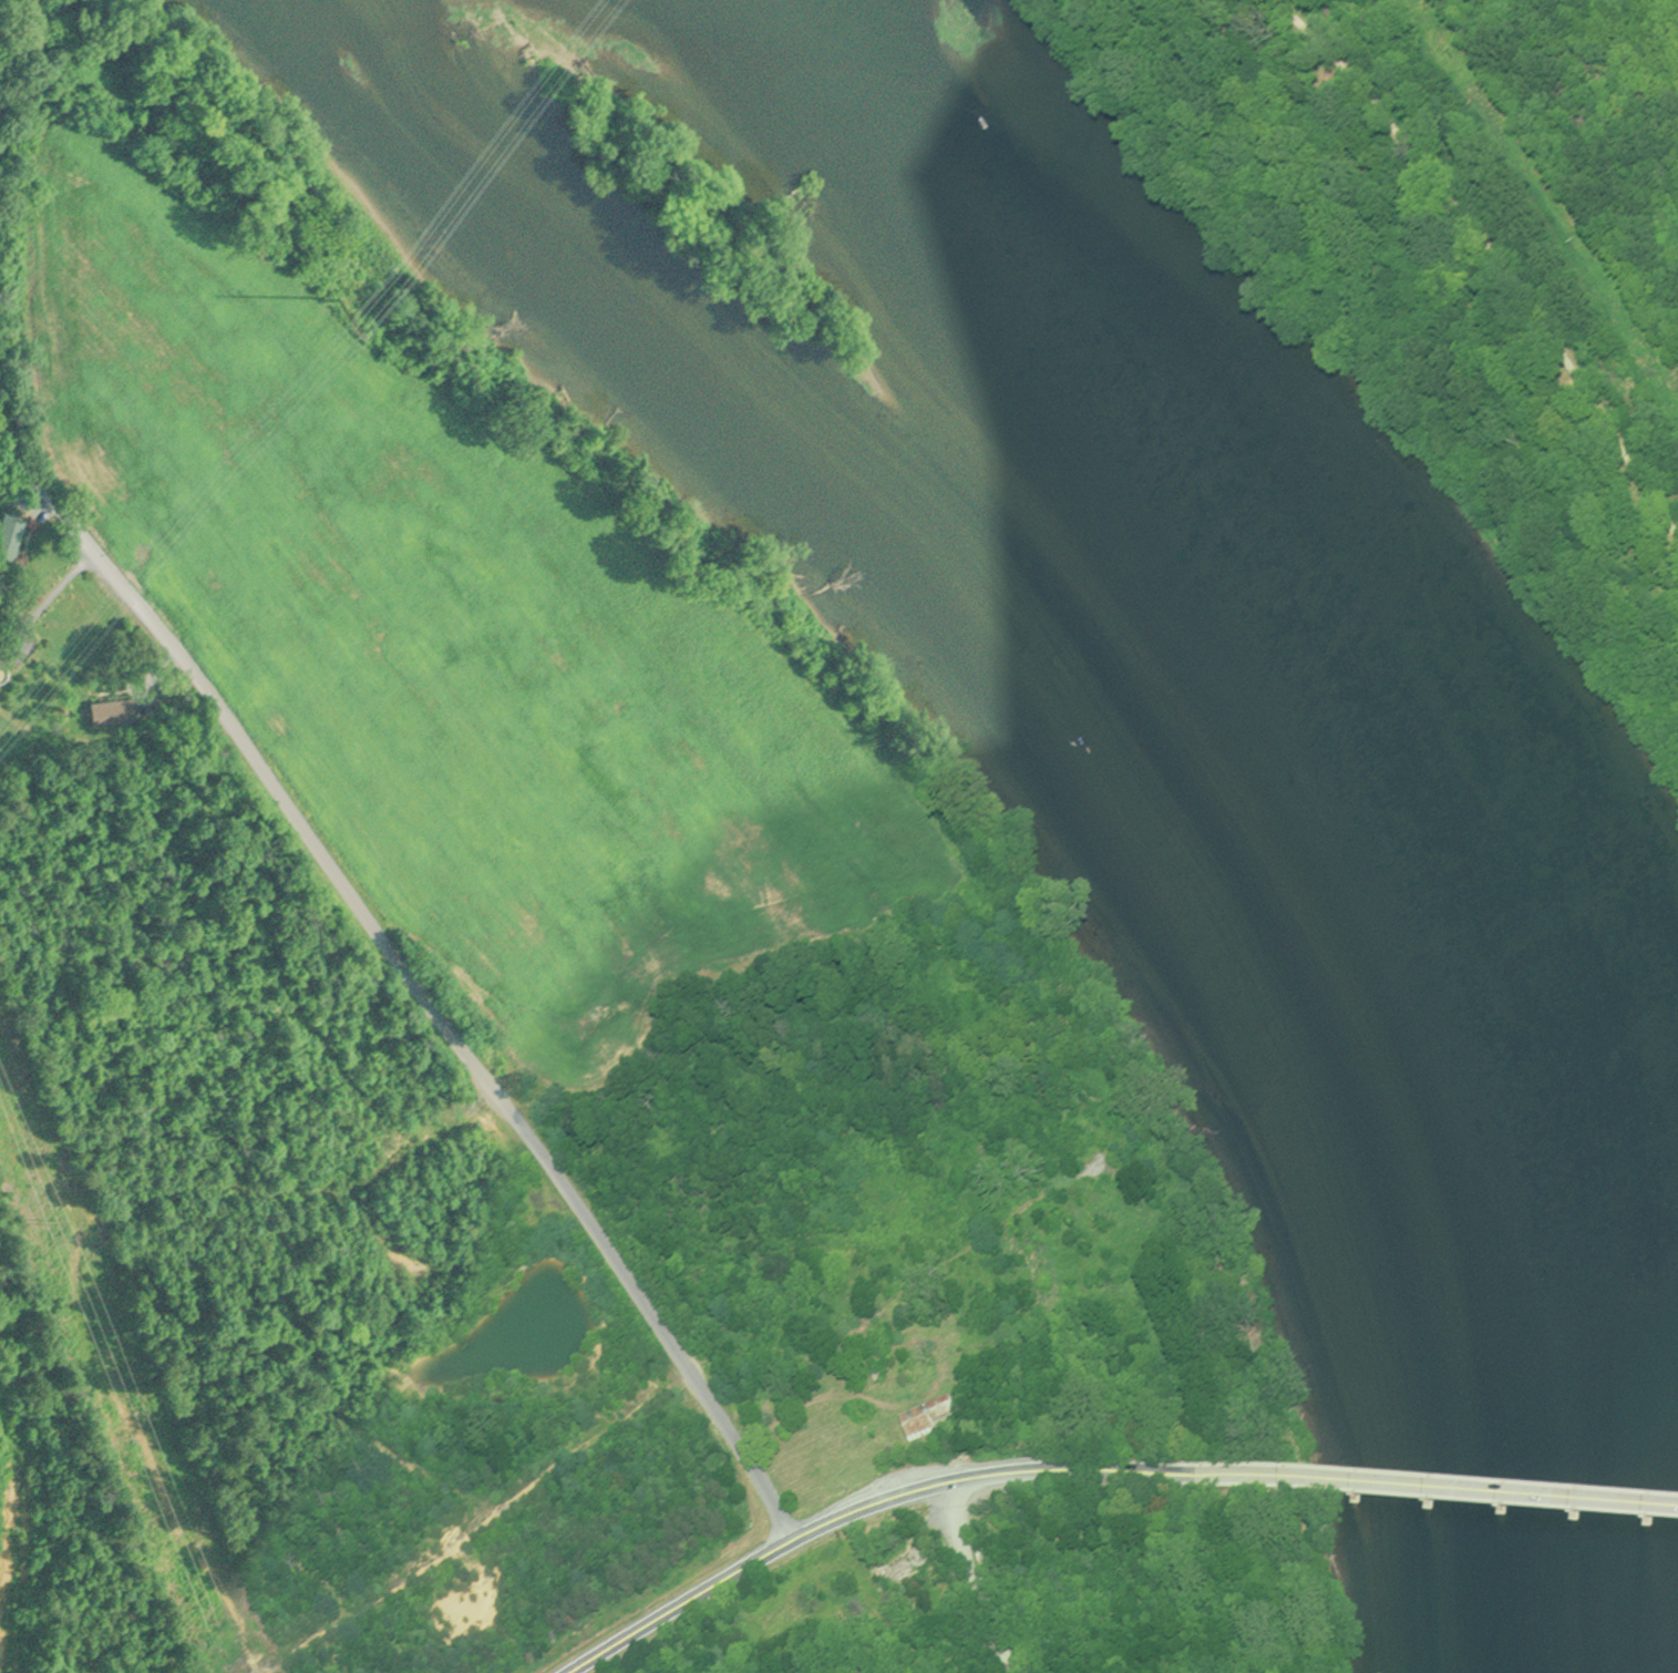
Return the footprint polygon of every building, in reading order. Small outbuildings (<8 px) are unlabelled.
[(12,509),(0,536),(0,548),(17,556),(33,519),(12,509)] [(136,707),(135,698),(116,700),(117,710),(107,711),(108,722),(130,720),(128,708),(136,707)] [(951,1430),(949,1422),(971,1415),(965,1397),(906,1415),(914,1441),(951,1430)]
